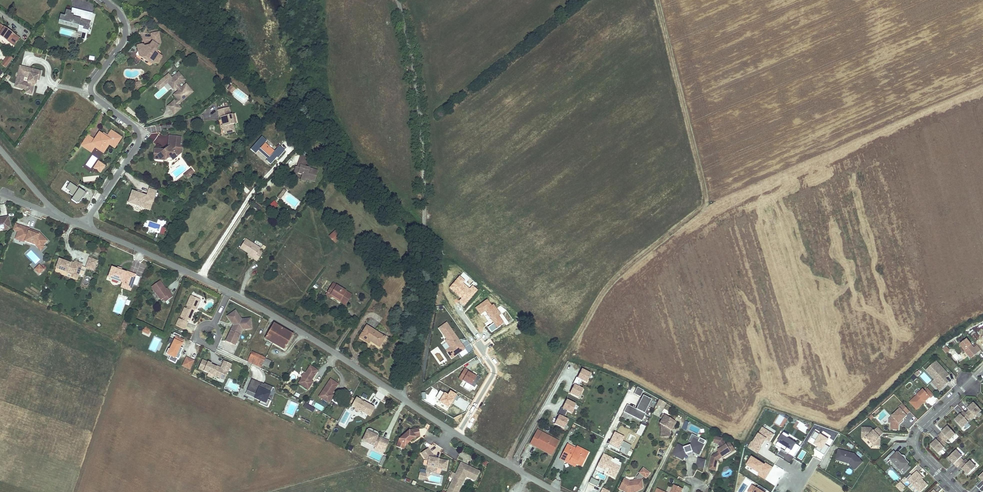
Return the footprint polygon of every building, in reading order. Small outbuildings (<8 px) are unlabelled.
[(90,34),(93,25),(83,21),(84,18),(81,17),(82,14),(72,10),(71,13),(66,11),(64,17),(60,15),(58,21),(79,28),(82,29),(82,31),(90,34)] [(95,18),(82,14),(81,17),(84,18),(83,21),(93,25),(95,18)] [(0,25),(0,37),(14,47),(20,39),(0,25)] [(82,29),(79,28),(78,31),(77,34),(83,36),(88,37),(90,34),(82,31),(82,29)] [(159,32),(151,34),(152,41),(150,45),(144,46),(142,45),(137,46),(138,50),(141,52),(142,58),(148,62),(153,61),(157,64),(162,57),(159,55),(158,55),(157,50),(161,43),(159,32)] [(8,55),(4,61),(8,64),(13,58),(8,55)] [(16,84),(22,86),(21,89),(28,91),(34,92),(35,85),(35,82),(36,82),(37,81),(38,81),(39,81),(41,72),(20,67),(16,84)] [(172,111),(178,106),(193,92),(187,84),(184,86),(182,83),(188,78),(181,71),(173,78),(167,83),(174,90),(176,88),(179,91),(174,95),(178,100),(175,103),(174,102),(168,107),(172,111)] [(167,83),(173,78),(169,73),(155,85),(159,90),(167,83)] [(190,82),(187,84),(193,92),(197,89),(190,82)] [(181,109),(178,106),(172,111),(174,114),(181,109)] [(228,108),(218,110),(220,118),(221,117),(223,125),(225,126),(224,128),(225,134),(235,132),(233,125),(234,124),(232,115),(230,115),(228,108)] [(88,136),(82,146),(91,152),(95,147),(96,146),(101,149),(104,149),(108,143),(109,144),(113,147),(116,146),(120,140),(120,137),(113,133),(110,133),(108,137),(107,138),(103,136),(100,133),(95,141),(88,136)] [(262,136),(251,148),(256,153),(259,150),(268,159),(266,160),(271,164),(277,157),(278,158),(285,151),(279,145),(274,151),(265,143),(267,141),(262,136)] [(157,155),(156,160),(165,161),(169,158),(170,158),(172,160),(177,157),(175,154),(178,152),(182,153),(183,149),(180,148),(181,138),(176,137),(176,141),(169,140),(168,146),(169,148),(164,150),(162,150),(154,149),(153,154),(157,155)] [(101,149),(96,146),(95,147),(103,153),(109,144),(108,143),(104,149),(101,149)] [(306,161),(299,159),(297,165),(300,165),(299,168),(296,167),(295,166),(293,174),(297,175),(298,173),(302,174),(301,176),(306,177),(306,179),(314,181),(317,170),(305,166),(306,161)] [(105,166),(99,162),(94,168),(101,172),(105,166)] [(194,172),(191,168),(184,174),(187,177),(194,172)] [(86,193),(67,181),(61,190),(80,202),(86,193)] [(132,192),(128,204),(147,210),(150,200),(154,201),(157,191),(149,189),(147,196),(142,195),(137,193),(132,192)] [(3,230),(7,230),(10,226),(8,217),(0,219),(0,228),(1,229),(3,230)] [(42,244),(43,245),(47,241),(39,233),(29,229),(29,228),(20,225),(17,231),(16,236),(25,239),(24,241),(35,245),(38,248),(42,244)] [(336,231),(333,234),(330,237),(335,243),(341,237),(336,231)] [(260,249),(245,239),(239,248),(248,254),(253,258),(253,259),(256,262),(261,254),(258,252),(260,249)] [(88,258),(86,266),(94,269),(97,261),(88,258)] [(78,274),(82,264),(74,262),(74,263),(73,265),(70,264),(70,263),(59,259),(55,268),(59,270),(65,272),(67,272),(66,273),(72,275),(73,272),(77,274),(78,274)] [(44,269),(39,264),(34,269),(39,274),(44,269)] [(122,283),(132,286),(135,278),(136,275),(127,271),(126,272),(121,270),(117,269),(112,267),(108,277),(122,283)] [(465,305),(478,290),(472,285),(470,288),(463,282),(465,280),(460,275),(449,287),(462,298),(459,301),(465,305)] [(173,297),(171,295),(170,293),(169,294),(166,289),(160,281),(152,287),(161,300),(163,299),(166,302),(173,297)] [(132,286),(122,283),(120,287),(130,291),(131,289),(132,286)] [(332,295),(337,298),(342,301),(341,302),(345,304),(350,295),(333,284),(327,295),(331,297),(331,296),(332,295)] [(200,299),(191,295),(187,305),(188,306),(187,309),(185,308),(181,317),(182,317),(181,319),(179,319),(176,326),(185,329),(188,322),(186,322),(187,319),(190,320),(194,311),(192,311),(193,308),(195,309),(196,309),(200,299)] [(492,305),(487,299),(476,307),(480,314),(485,310),(494,322),(488,327),(492,332),(500,326),(500,325),(504,322),(499,315),(501,314),(494,304),(492,305)] [(233,325),(226,340),(235,345),(242,329),(244,326),(247,325),(247,319),(242,319),(236,310),(227,316),(233,325)] [(251,318),(247,319),(247,325),(244,326),(242,329),(252,328),(251,318)] [(447,322),(438,328),(446,339),(445,340),(450,347),(446,351),(452,359),(467,348),(447,322)] [(266,337),(265,337),(265,338),(285,349),(293,335),(286,330),(273,323),(273,324),(266,337)] [(370,341),(374,344),(379,346),(385,337),(366,326),(359,337),(369,343),(370,341)] [(180,355),(181,352),(180,352),(181,348),(180,348),(183,340),(179,339),(181,336),(174,333),(173,336),(176,337),(174,340),(172,345),(170,350),(168,349),(166,354),(170,356),(168,360),(175,364),(177,359),(179,360),(181,355),(180,355)] [(973,347),(966,338),(959,344),(970,358),(975,354),(974,353),(976,351),(977,352),(980,349),(976,344),(973,347)] [(950,353),(956,362),(960,359),(954,350),(950,353)] [(247,361),(254,364),(261,367),(262,364),(270,367),(273,361),(252,352),(247,361)] [(189,369),(193,361),(186,358),(183,366),(189,369)] [(202,360),(198,369),(208,373),(207,376),(212,378),(214,375),(219,378),(222,372),(227,374),(231,364),(224,361),(221,368),(217,366),(217,367),(211,365),(212,364),(202,360)] [(948,375),(936,361),(927,370),(935,379),(936,380),(934,381),(941,388),(945,384),(946,385),(949,382),(945,378),(948,375)] [(308,389),(310,385),(313,382),(311,380),(317,370),(310,365),(299,383),(308,389)] [(471,371),(465,367),(458,379),(462,381),(463,380),(466,382),(464,386),(466,387),(469,389),(471,385),(472,385),(477,376),(470,371),(471,371)] [(591,372),(582,368),(577,377),(583,380),(587,382),(591,372)] [(477,376),(472,385),(475,387),(481,377),(478,375),(477,376)] [(579,386),(583,380),(577,377),(573,383),(574,383),(579,386)] [(268,399),(273,387),(265,383),(264,384),(264,386),(261,385),(262,383),(252,379),(247,390),(247,391),(257,395),(255,398),(260,401),(259,404),(267,407),(270,400),(268,399)] [(328,402),(330,399),(333,395),(331,394),(338,384),(330,379),(319,396),(328,402)] [(941,388),(934,381),(936,380),(935,379),(932,382),(939,390),(941,388)] [(579,386),(574,383),(570,393),(579,397),(584,388),(579,386)] [(644,390),(638,387),(634,393),(641,397),(644,390)] [(926,401),(930,397),(931,398),(934,395),(927,388),(924,390),(923,389),(910,402),(916,409),(923,403),(923,401),(926,401)] [(449,407),(457,394),(451,390),(448,394),(445,392),(444,393),(440,390),(436,397),(440,399),(439,401),(449,407)] [(644,394),(637,409),(645,413),(652,399),(644,394)] [(361,401),(356,398),(352,406),(355,408),(354,410),(359,413),(360,411),(370,417),(375,408),(364,402),(364,403),(361,401)] [(576,403),(567,399),(562,408),(567,411),(572,413),(576,403)] [(667,403),(659,399),(656,404),(664,408),(667,403)] [(322,411),(324,407),(316,402),(314,406),(322,411)] [(313,412),(315,409),(306,403),(303,407),(313,412)] [(981,411),(974,403),(968,409),(969,410),(966,413),(970,418),(972,419),(981,411)] [(645,413),(637,409),(628,404),(624,412),(642,421),(646,414),(645,413)] [(906,415),(910,411),(903,404),(899,408),(900,409),(891,417),(894,420),(891,423),(890,430),(898,430),(898,423),(907,416),(906,415)] [(564,417),(567,411),(562,408),(561,408),(558,414),(559,415),(564,417)] [(967,421),(970,418),(966,413),(964,411),(954,420),(962,428),(968,422),(967,421)] [(564,417),(559,415),(555,424),(564,429),(569,419),(564,417)] [(676,424),(662,415),(660,418),(662,420),(659,424),(660,425),(661,431),(663,431),(663,438),(669,438),(669,430),(670,428),(672,430),(676,424)] [(968,423),(961,429),(964,432),(970,425),(968,423)] [(646,426),(641,424),(636,433),(641,436),(646,426)] [(763,426),(760,432),(769,437),(767,440),(770,441),(775,434),(763,426)] [(879,437),(884,433),(878,426),(873,430),(871,427),(862,427),(861,437),(866,437),(872,444),(872,445),(879,446),(880,437),(879,437)] [(949,440),(955,434),(948,426),(938,435),(939,437),(944,442),(948,439),(949,440)] [(419,428),(409,430),(415,437),(420,436),(419,428)] [(368,429),(367,431),(373,434),(373,435),(377,437),(379,434),(378,433),(370,429),(368,429)] [(415,437),(409,430),(399,439),(396,447),(404,449),(405,446),(415,437)] [(559,441),(553,438),(547,435),(546,437),(541,434),(542,432),(537,430),(530,444),(535,446),(536,444),(553,452),(559,441)] [(373,434),(367,431),(363,441),(376,448),(375,449),(383,453),(389,442),(380,438),(380,439),(377,437),(373,435),(373,434)] [(625,436),(615,431),(609,444),(621,449),(620,452),(626,455),(631,444),(623,440),(625,436)] [(828,438),(820,433),(820,434),(816,431),(812,437),(816,439),(814,444),(817,446),(816,448),(824,454),(828,446),(824,444),(828,438)] [(753,441),(752,440),(748,448),(758,454),(767,440),(769,437),(760,432),(753,441)] [(700,438),(692,434),(688,442),(692,443),(694,439),(698,442),(700,438)] [(784,434),(783,434),(778,441),(779,442),(792,450),(793,450),(797,444),(798,443),(789,437),(784,434)] [(942,446),(946,443),(939,437),(930,445),(937,453),(944,448),(942,446)] [(699,455),(706,441),(700,438),(698,442),(694,439),(692,443),(691,446),(684,448),(678,445),(673,455),(683,460),(686,454),(687,454),(692,452),(693,452),(699,455)] [(718,452),(712,456),(709,470),(716,471),(718,460),(722,458),(723,459),(728,455),(727,454),(731,452),(728,447),(731,445),(730,442),(726,444),(722,438),(719,438),(717,444),(718,444),(721,448),(717,450),(718,452)] [(792,450),(779,442),(777,445),(790,453),(792,450)] [(439,456),(443,448),(433,443),(431,448),(435,450),(434,454),(439,456)] [(536,444),(535,446),(551,455),(553,452),(536,444)] [(588,452),(583,450),(582,452),(575,449),(567,444),(560,459),(564,461),(566,458),(576,464),(581,466),(585,459),(588,452)] [(801,447),(797,444),(793,450),(792,450),(790,453),(790,454),(794,457),(801,447)] [(905,460),(894,449),(893,450),(891,447),(881,456),(884,459),(887,456),(898,467),(898,466),(904,472),(909,467),(904,461),(905,460)] [(428,449),(421,453),(426,460),(428,461),(426,472),(436,474),(437,468),(445,470),(447,461),(434,459),(432,458),(433,456),(432,455),(428,449)] [(965,459),(962,456),(963,455),(957,449),(948,458),(957,467),(959,465),(965,459)] [(840,459),(841,452),(844,453),(844,451),(838,450),(835,460),(849,463),(850,462),(849,462),(840,459)] [(862,462),(854,454),(844,451),(844,453),(841,452),(840,459),(849,462),(850,462),(849,463),(855,470),(862,462)] [(617,465),(618,462),(603,454),(597,466),(605,470),(606,468),(609,469),(607,474),(615,477),(620,467),(617,465)] [(765,463),(753,455),(747,465),(759,473),(760,474),(767,464),(765,463)] [(566,458),(564,461),(575,467),(576,464),(566,458)] [(967,458),(965,459),(959,465),(968,475),(977,465),(971,459),(970,461),(967,458)] [(704,468),(706,460),(698,459),(696,467),(704,468)] [(460,462),(447,491),(456,491),(465,474),(475,479),(479,471),(460,462)] [(760,474),(759,473),(757,475),(766,480),(774,467),(766,462),(765,463),(767,464),(760,474)] [(623,479),(619,489),(625,491),(633,491),(634,490),(641,489),(642,488),(641,479),(643,476),(645,478),(649,473),(643,468),(636,477),(636,479),(634,480),(634,481),(629,482),(623,479)] [(918,475),(919,474),(916,471),(907,480),(919,491),(920,491),(927,485),(922,479),(918,475)] [(600,481),(592,477),(589,483),(597,487),(600,481)] [(905,486),(900,482),(896,487),(901,491),(905,486)]
